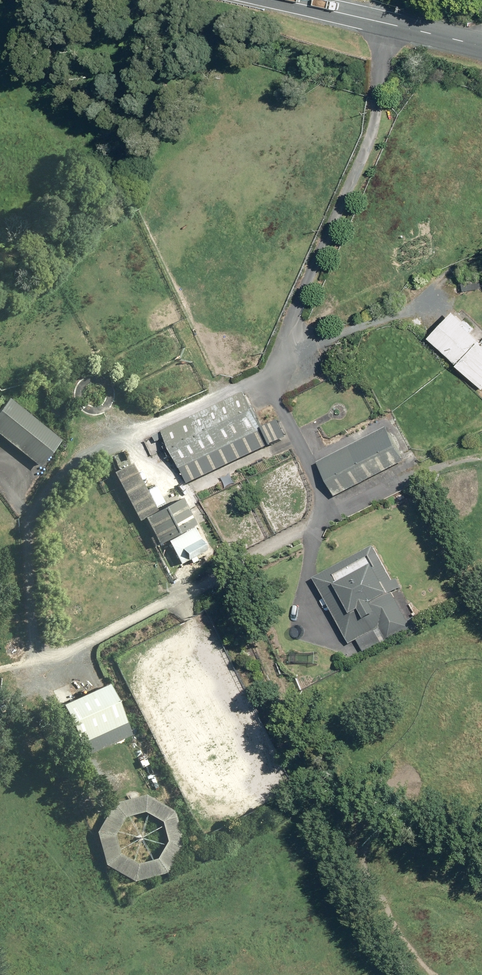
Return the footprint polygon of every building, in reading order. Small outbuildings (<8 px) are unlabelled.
[(428,340),(481,391),(481,341),(452,313),(428,340)] [(78,409),(97,418),(115,408),(118,388),(105,373),(85,374),(73,390),(78,409)] [(247,394),(162,433),(187,487),(272,448),(247,394)] [(0,407),(0,440),(37,470),(59,444),(5,401),(0,407)] [(387,427),(316,463),(334,499),(405,463),(387,427)] [(128,470),(111,480),(133,521),(138,518),(154,547),(164,542),(179,569),(210,553),(179,495),(150,511),(128,470)] [(375,547),(313,582),(348,645),(357,640),(364,654),(413,628),(394,593),(402,589),(397,578),(390,579),(375,547)] [(104,687),(58,708),(76,746),(122,726),(104,687)] [(182,843),(174,811),(145,796),(114,804),(97,835),(105,866),(135,881),(166,873),(182,843)]
